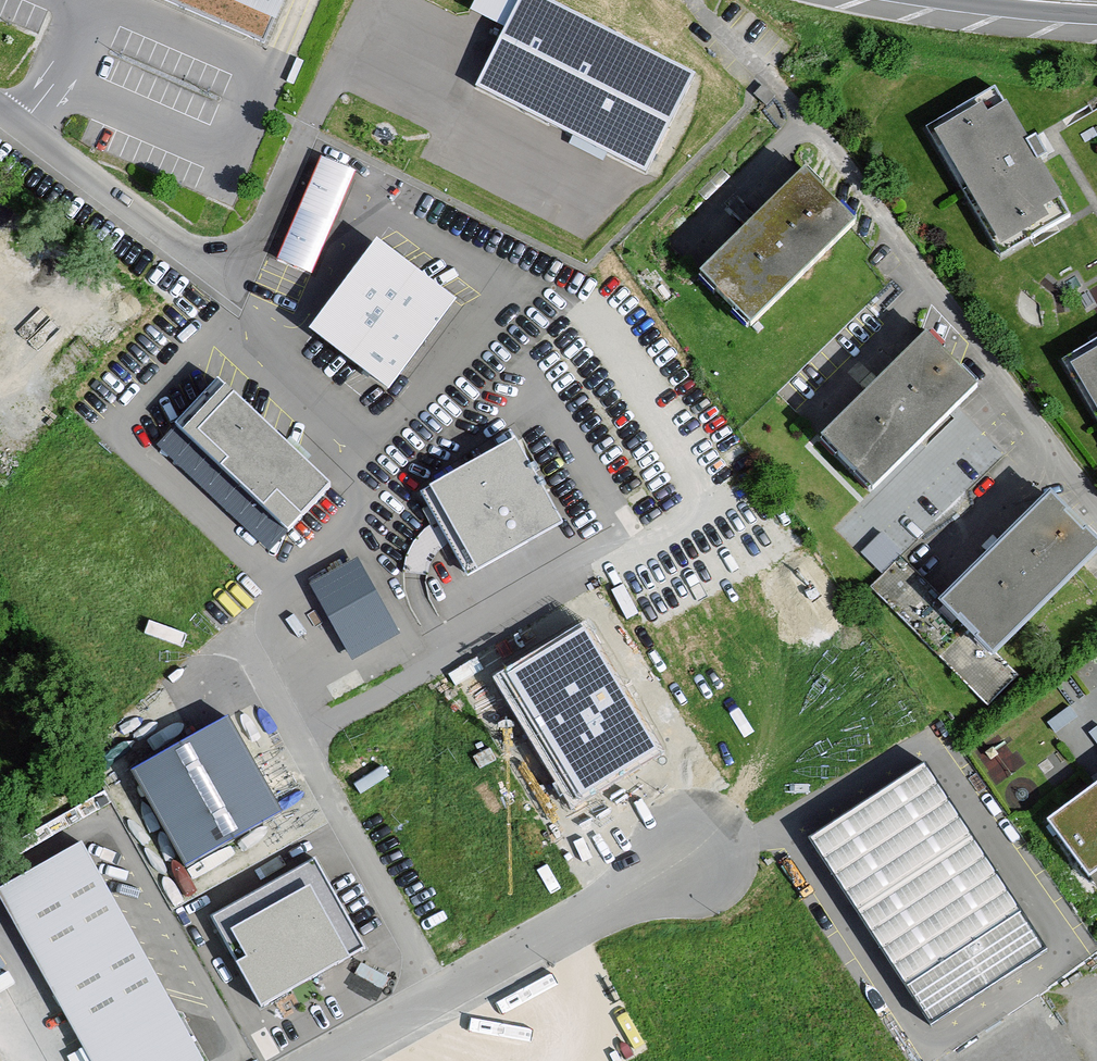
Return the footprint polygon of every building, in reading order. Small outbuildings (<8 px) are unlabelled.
[(276,26),(287,0),(215,0),(276,26)] [(549,0),(516,0),(474,87),(645,168),(693,69),(549,0)] [(1066,211),(993,94),(928,135),(1001,252),(1066,211)] [(351,174),(320,161),(299,214),(330,226),(351,174)] [(760,334),(857,235),(802,182),(705,281),(760,334)] [(456,308),(379,250),(313,336),(390,395),(456,308)] [(879,496),(975,397),(920,344),(824,442),(879,496)] [(1062,370),(1096,427),(1096,348),(1062,370)] [(335,492),(226,390),(182,436),(291,539),(335,492)] [(513,450),(423,498),(468,583),(558,536),(513,450)] [(995,652),(1092,553),(1037,500),(940,598),(995,652)] [(883,529),(863,551),(885,570),(905,549),(883,529)] [(396,638),(359,567),(317,589),(354,660),(396,638)] [(579,631),(503,674),(573,795),(649,752),(579,631)] [(282,829),(233,740),(147,788),(196,877),(282,829)] [(931,770),(815,846),(934,1025),(1050,949),(931,770)] [(1050,819),(1096,878),(1096,783),(1050,819)] [(83,847),(2,891),(96,1060),(201,1060),(83,847)] [(312,860),(214,916),(265,1003),(362,946),(312,860)]
